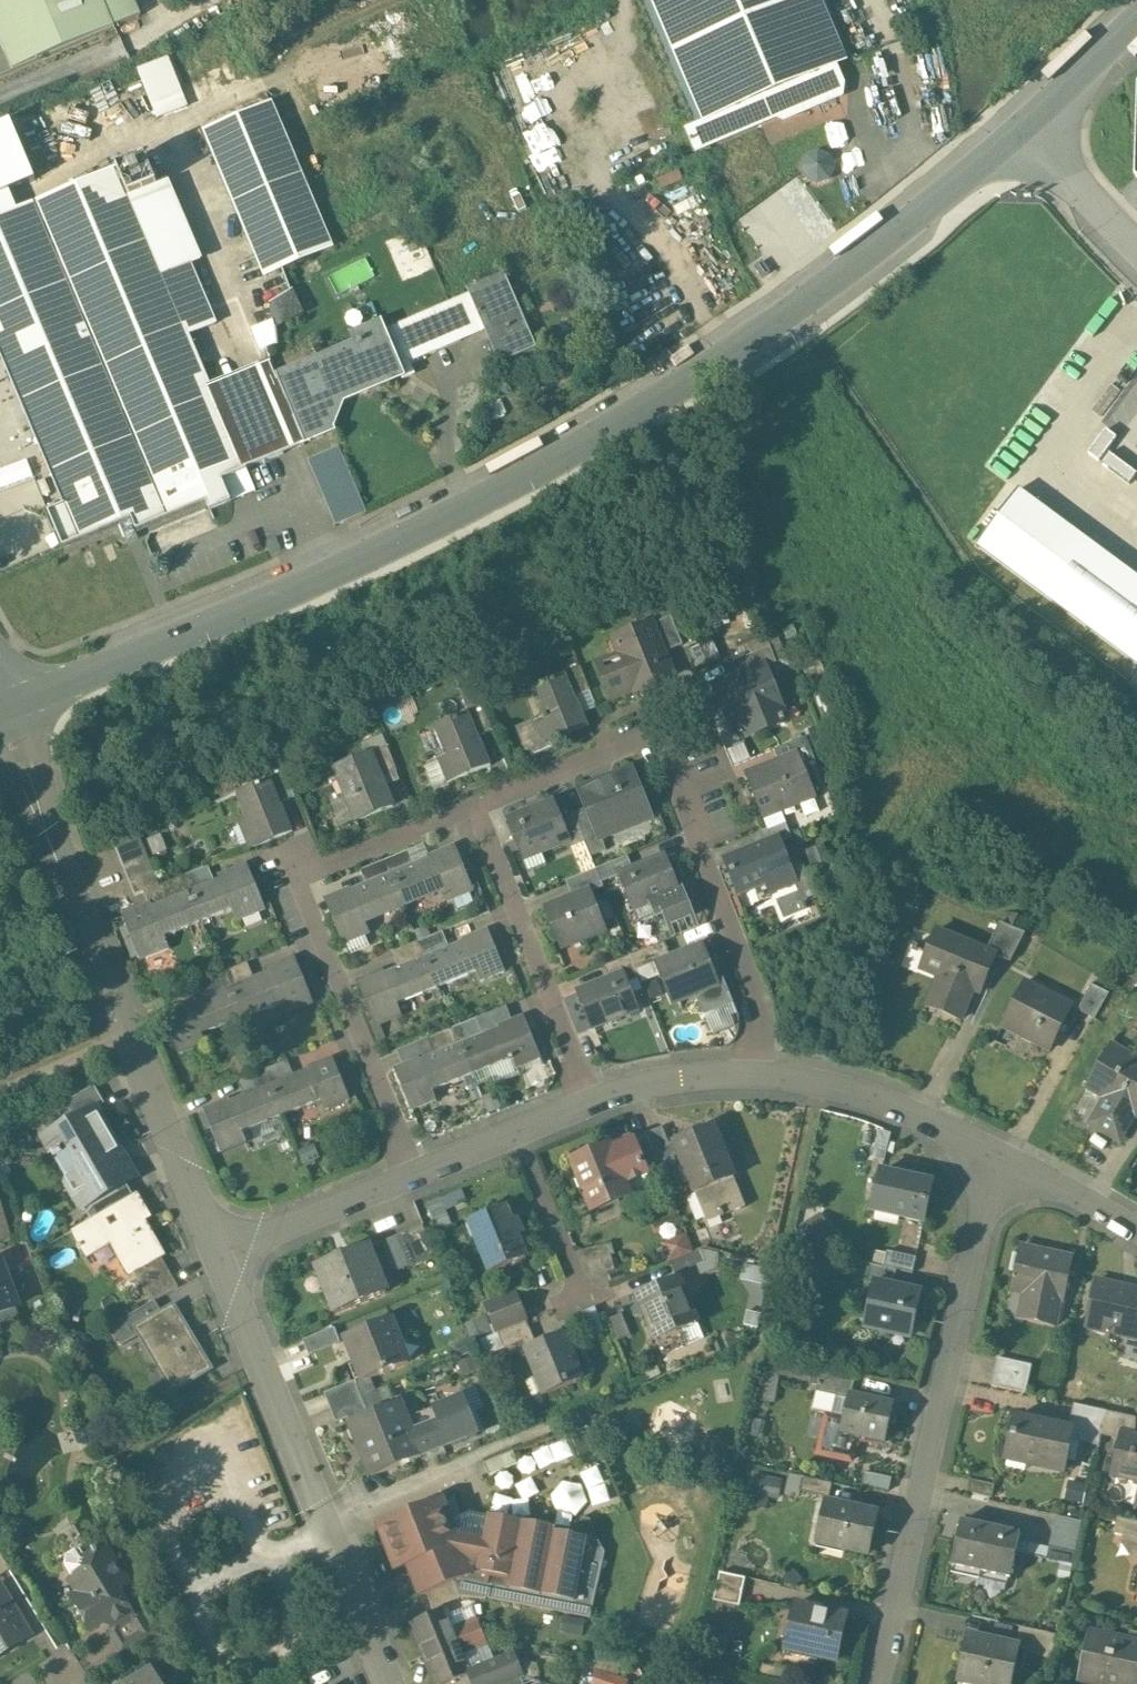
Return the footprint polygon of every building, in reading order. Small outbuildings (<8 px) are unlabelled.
[(12,67),(113,24),(102,0),(0,0),(0,40),(12,67)] [(696,121),(682,127),(692,151),(785,111),(790,116),(837,94),(836,63),(852,56),(829,0),(644,0),(696,121)] [(12,67),(0,40),(0,73),(12,67)] [(167,56),(137,68),(156,117),(186,105),(167,56)] [(272,102),(206,132),(265,272),(332,245),(272,102)] [(37,170),(17,118),(0,125),(0,184),(37,170)] [(830,158),(819,153),(808,156),(802,167),(807,178),(818,183),(829,178),(833,169),(830,158)] [(0,217),(0,354),(64,504),(47,511),(62,547),(131,517),(135,531),(207,500),(211,511),(232,502),(208,446),(229,435),(190,332),(214,319),(189,258),(162,270),(130,196),(156,186),(144,158),(0,217)] [(770,272),(763,260),(754,266),(760,277),(770,272)] [(502,280),(472,294),(486,327),(502,359),(531,345),(502,280)] [(293,290),(271,300),(274,329),(303,313),(293,290)] [(472,294),(449,304),(462,338),(486,327),(472,294)] [(449,304),(383,333),(397,366),(462,338),(449,304)] [(284,368),(272,374),(302,444),(334,429),(345,395),(399,372),(397,366),(383,333),(378,322),(354,332),(359,344),(288,377),(284,368)] [(531,345),(502,359),(506,375),(537,360),(531,345)] [(1069,527),(1028,581),(1136,663),(1136,578),(1069,527)] [(671,616),(651,624),(663,653),(683,645),(671,616)] [(651,624),(615,639),(626,667),(603,676),(612,698),(635,689),(636,692),(673,677),(663,653),(651,624)] [(770,647),(741,658),(747,673),(764,666),(764,668),(776,663),(770,647)] [(747,673),(715,686),(731,727),(755,717),(760,731),(785,721),(764,668),(764,666),(747,673)] [(580,668),(565,674),(576,702),(577,702),(582,713),(596,707),(580,668)] [(565,674),(531,688),(542,716),(534,719),(544,744),(587,726),(582,713),(577,702),(576,702),(565,674)] [(484,707),(468,713),(478,736),(493,730),(484,707)] [(468,713),(434,727),(446,755),(437,758),(446,779),(447,783),(491,766),(481,741),(480,741),(478,736),(468,713)] [(806,737),(774,750),(779,762),(799,754),(803,765),(816,760),(806,737)] [(387,746),(371,753),(381,778),(397,771),(387,746)] [(371,753),(335,767),(356,820),(393,806),(381,778),(371,753)] [(779,762),(746,775),(762,816),(814,795),(803,765),(799,754),(779,762)] [(439,763),(426,768),(433,785),(446,779),(439,763)] [(631,771),(581,791),(587,808),(599,836),(600,836),(649,816),(631,771)] [(286,773),(270,779),(280,803),(295,796),(286,773)] [(280,803),(270,779),(236,793),(247,820),(239,824),(249,849),(292,831),(282,806),(281,807),(280,803)] [(554,802),(507,821),(521,854),(539,846),(540,851),(568,839),(569,839),(561,818),(554,802)] [(587,808),(573,813),(585,842),(591,856),(606,850),(600,836),(599,836),(587,808)] [(573,813),(561,818),(569,839),(568,839),(571,847),(585,842),(573,813)] [(786,821),(760,831),(764,844),(778,838),(780,843),(792,839),(786,821)] [(159,886),(138,833),(113,843),(135,895),(143,892),(159,886)] [(764,844),(724,860),(738,894),(767,883),(770,892),(795,882),(780,843),(778,838),(764,844)] [(455,847),(430,857),(431,859),(416,865),(391,875),(403,905),(443,889),(447,899),(472,889),(455,847)] [(409,850),(385,860),(391,875),(416,865),(409,850)] [(665,855),(618,874),(619,875),(631,907),(650,900),(651,904),(680,892),(679,889),(665,855)] [(627,856),(596,869),(601,882),(619,875),(618,874),(632,868),(627,856)] [(385,860),(360,870),(366,886),(391,875),(385,860)] [(208,866),(184,876),(190,891),(214,881),(208,866)] [(246,866),(221,876),(222,878),(214,881),(190,891),(202,921),(234,908),(238,918),(263,908),(246,866)] [(596,869),(566,881),(572,898),(590,891),(590,892),(603,887),(601,882),(596,869)] [(366,886),(351,892),(351,890),(326,900),(343,942),(368,932),(364,922),(403,905),(391,875),(366,886)] [(184,876),(159,885),(165,901),(190,891),(184,876)] [(159,886),(143,892),(149,905),(150,907),(165,901),(159,885),(159,886)] [(680,892),(651,904),(651,905),(651,904),(656,916),(663,913),(668,925),(692,916),(681,889),(679,889),(680,892)] [(165,901),(150,907),(149,905),(125,915),(142,957),(166,947),(162,937),(202,921),(190,891),(165,901)] [(572,898),(546,908),(560,947),(605,929),(590,892),(590,891),(572,898)] [(800,892),(778,901),(784,917),(805,908),(803,904),(801,904),(797,894),(800,893),(800,892)] [(1024,932),(999,922),(986,950),(996,954),(995,956),(1010,961),(1024,932)] [(449,947),(424,957),(436,987),(476,971),(480,981),(505,971),(488,928),(463,939),(464,941),(449,947)] [(986,950),(936,930),(926,952),(946,960),(930,1000),(963,1013),(973,990),(980,993),(995,956),(996,954),(986,950)] [(442,931),(418,941),(424,957),(449,947),(442,931)] [(418,941),(393,951),(400,967),(424,957),(418,941)] [(664,941),(630,955),(638,973),(657,965),(657,964),(671,958),(664,941)] [(671,958),(657,964),(657,965),(672,1002),(697,992),(717,984),(717,983),(702,946),(671,958)] [(630,955),(604,966),(609,978),(623,972),(628,983),(640,978),(638,973),(630,955)] [(400,967),(385,973),(384,971),(359,981),(376,1024),(401,1013),(397,1003),(436,987),(424,957),(400,967)] [(253,978),(229,988),(241,1018),(281,1001),(285,1012),(310,1002),(293,959),(268,969),(269,971),(253,978)] [(247,962),(223,972),(229,988),(253,978),(247,962)] [(223,972),(198,982),(205,997),(229,988),(223,972)] [(609,978),(576,991),(591,1028),(620,1017),(619,1013),(636,1005),(628,983),(623,972),(609,978)] [(717,984),(697,992),(706,1013),(731,1003),(722,981),(717,983),(717,984)] [(1072,1006),(1024,982),(1002,1026),(1050,1050),(1072,1006)] [(1090,983),(1078,1010),(1094,1018),(1109,993),(1090,983)] [(205,997),(189,1004),(188,1002),(164,1012),(181,1054),(205,1044),(201,1034),(241,1018),(229,988),(205,997)] [(484,1034),(459,1044),(472,1074),(511,1058),(515,1068),(541,1058),(523,1015),(498,1026),(499,1028),(484,1034)] [(477,1018),(453,1028),(459,1044),(484,1034),(477,1018)] [(453,1028),(428,1038),(434,1054),(459,1044),(453,1028)] [(434,1054),(420,1060),(419,1058),(394,1068),(411,1111),(436,1100),(432,1090),(472,1074),(459,1044),(434,1054)] [(1108,1051),(1088,1087),(1111,1101),(1096,1127),(1118,1140),(1133,1114),(1136,1116),(1136,1068),(1108,1051)] [(293,1075),(269,1085),(281,1115),(320,1099),(325,1109),(349,1099),(332,1057),(308,1067),(308,1069),(293,1075)] [(287,1060),(262,1070),(269,1085),(293,1075),(287,1060)] [(262,1070),(238,1080),(244,1095),(269,1085),(262,1070)] [(94,1085),(65,1102),(76,1119),(93,1109),(94,1110),(104,1103),(94,1085)] [(244,1095),(229,1101),(228,1099),(203,1109),(221,1152),(245,1142),(241,1131),(281,1115),(269,1085),(244,1095)] [(76,1119),(47,1136),(88,1206),(122,1187),(126,1184),(117,1169),(123,1166),(114,1151),(117,1149),(94,1110),(93,1109),(76,1119)] [(695,1133),(673,1142),(674,1143),(695,1194),(711,1187),(724,1215),(745,1207),(733,1178),(734,1177),(713,1126),(709,1128),(695,1134),(695,1133)] [(662,1128),(647,1134),(658,1163),(674,1157),(662,1128)] [(658,1163),(647,1134),(632,1140),(641,1162),(644,1169),(658,1163)] [(641,1162),(632,1140),(611,1149),(620,1171),(638,1163),(641,1162)] [(610,1146),(572,1162),(592,1211),(630,1196),(620,1171),(611,1149),(610,1146)] [(932,1182),(881,1171),(872,1211),(874,1212),(876,1205),(901,1211),(900,1217),(924,1222),(932,1182)] [(122,1187),(88,1206),(94,1217),(128,1198),(122,1187)] [(467,1188),(430,1201),(436,1215),(473,1202),(467,1188)] [(94,1217),(70,1231),(84,1255),(108,1241),(128,1277),(134,1274),(160,1258),(164,1256),(137,1210),(143,1207),(135,1194),(94,1217)] [(505,1207),(470,1222),(490,1272),(526,1258),(517,1236),(522,1234),(516,1219),(511,1222),(505,1207)] [(422,1225),(396,1236),(409,1267),(435,1256),(422,1225)] [(672,1259),(699,1250),(692,1231),(665,1241),(672,1259)] [(367,1246),(318,1266),(328,1291),(327,1292),(335,1312),(386,1292),(367,1246)] [(1072,1261),(1043,1254),(1043,1252),(1020,1247),(1011,1289),(1025,1293),(1019,1319),(1054,1326),(1060,1299),(1063,1300),(1072,1261)] [(916,1258),(887,1251),(883,1267),(896,1270),(912,1273),(916,1258)] [(160,1258),(134,1274),(151,1303),(154,1301),(178,1287),(160,1258)] [(745,1278),(771,1281),(773,1265),(747,1262),(745,1278)] [(883,1267),(870,1264),(866,1282),(873,1283),(874,1282),(893,1287),(896,1270),(883,1267)] [(20,1318),(0,1269),(0,1326),(20,1318)] [(678,1278),(637,1295),(656,1341),(681,1331),(697,1324),(678,1278)] [(1096,1281),(1086,1326),(1136,1338),(1136,1290),(1096,1281)] [(893,1287),(874,1282),(873,1283),(864,1327),(891,1333),(892,1327),(913,1332),(921,1293),(893,1287)] [(515,1294),(486,1305),(498,1333),(526,1321),(515,1294)] [(151,1303),(112,1326),(123,1345),(141,1335),(137,1328),(161,1313),(154,1301),(151,1303)] [(161,1313),(137,1328),(141,1335),(174,1390),(210,1368),(173,1306),(161,1313)] [(391,1319),(345,1337),(362,1381),(408,1363),(391,1319)] [(526,1321),(498,1333),(504,1349),(533,1337),(526,1321)] [(334,1327),(303,1340),(309,1355),(340,1342),(334,1327)] [(681,1331),(656,1341),(662,1354),(686,1344),(681,1331)] [(563,1335),(526,1350),(537,1376),(543,1393),(544,1395),(581,1380),(563,1335)] [(1031,1365),(997,1357),(991,1385),(1025,1393),(1031,1365)] [(856,1375),(821,1367),(817,1384),(852,1391),(856,1375)] [(537,1376),(526,1381),(532,1397),(543,1393),(537,1376)] [(355,1380),(324,1393),(330,1407),(361,1395),(355,1380)] [(361,1395),(330,1407),(335,1422),(366,1409),(361,1395)] [(893,1406),(849,1396),(842,1432),(860,1436),(860,1435),(885,1440),(893,1406)] [(462,1397),(434,1408),(440,1421),(412,1433),(421,1455),(476,1433),(462,1397)] [(399,1403),(354,1421),(367,1454),(363,1456),(371,1476),(421,1456),(421,1455),(412,1433),(406,1419),(399,1403)] [(1106,1411),(1074,1404),(1068,1428),(1072,1429),(1101,1435),(1106,1411)] [(434,1408),(406,1419),(412,1433),(440,1421),(434,1408)] [(1133,1417),(1106,1411),(1101,1435),(1119,1439),(1121,1432),(1129,1434),(1133,1417)] [(1068,1428),(1015,1416),(1007,1453),(1064,1466),(1072,1429),(1068,1428)] [(587,1427),(570,1434),(581,1462),(598,1455),(587,1427)] [(1121,1432),(1119,1439),(1111,1475),(1136,1480),(1136,1436),(1129,1434),(1121,1432)] [(777,1492),(785,1494),(789,1478),(762,1471),(755,1502),(773,1507),(777,1492)] [(868,1471),(868,1489),(896,1490),(896,1472),(868,1471)] [(832,1483),(802,1477),(799,1491),(829,1497),(832,1483)] [(994,1484),(968,1479),(966,1492),(992,1497),(994,1484)] [(441,1500),(378,1526),(396,1570),(409,1565),(410,1567),(412,1566),(418,1580),(415,1581),(416,1584),(420,1582),(424,1592),(420,1594),(421,1596),(427,1594),(453,1584),(458,1597),(459,1596),(485,1599),(486,1598),(589,1617),(603,1561),(586,1557),(585,1548),(587,1539),(584,1539),(569,1536),(570,1530),(569,1530),(564,1521),(556,1528),(554,1527),(554,1529),(553,1529),(552,1530),(538,1528),(539,1526),(536,1526),(536,1527),(522,1525),(522,1523),(520,1523),(520,1524),(506,1522),(506,1520),(504,1520),(503,1521),(489,1518),(490,1517),(487,1516),(487,1518),(471,1516),(451,1523),(441,1500)] [(878,1514),(825,1502),(816,1541),(844,1547),(843,1549),(869,1554),(878,1514)] [(1082,1521),(1056,1516),(1052,1530),(1079,1536),(1082,1521)] [(1117,1518),(1114,1533),(1136,1538),(1136,1522),(1117,1518)] [(990,1526),(961,1520),(951,1565),(980,1572),(990,1526)] [(1020,1533),(990,1526),(980,1572),(1010,1578),(1020,1533)] [(1079,1536),(1052,1530),(1049,1544),(1075,1550),(1079,1536)] [(104,1545),(96,1550),(96,1549),(92,1551),(93,1552),(85,1557),(84,1557),(87,1561),(85,1569),(72,1577),(70,1578),(84,1600),(74,1606),(88,1628),(101,1620),(102,1618),(108,1619),(108,1620),(111,1625),(110,1633),(124,1656),(154,1638),(140,1614),(133,1612),(119,1590),(128,1584),(104,1545)] [(79,1548),(66,1556),(64,1564),(72,1577),(85,1569),(87,1561),(84,1557),(85,1557),(79,1548)] [(8,1570),(0,1556),(0,1575),(8,1570)] [(745,1578),(720,1572),(713,1601),(739,1606),(745,1578)] [(453,1584),(427,1594),(433,1607),(458,1597),(453,1584)] [(30,1635),(0,1588),(0,1654),(30,1635)] [(847,1616),(795,1604),(785,1648),(817,1655),(817,1657),(837,1661),(847,1616)] [(445,1610),(411,1623),(423,1655),(481,1631),(476,1619),(452,1628),(445,1610)] [(1057,1635),(1019,1627),(1016,1646),(1019,1647),(1019,1648),(1051,1660),(1057,1635)] [(1090,1630),(1081,1673),(1104,1679),(1103,1683),(1136,1683),(1136,1679),(1136,1653),(1125,1650),(1128,1638),(1090,1630)] [(423,1655),(435,1683),(442,1683),(470,1673),(462,1654),(486,1644),(481,1631),(423,1655)] [(1129,1631),(1128,1638),(1125,1650),(1136,1653),(1136,1633),(1129,1631)] [(967,1635),(958,1679),(982,1683),(1011,1683),(1019,1648),(1019,1647),(1016,1646),(967,1635)] [(477,1668),(483,1683),(500,1683),(520,1676),(522,1675),(514,1654),(477,1668)] [(596,1683),(633,1683),(635,1678),(602,1667),(596,1683)] [(130,1683),(161,1683),(153,1670),(130,1683)]
